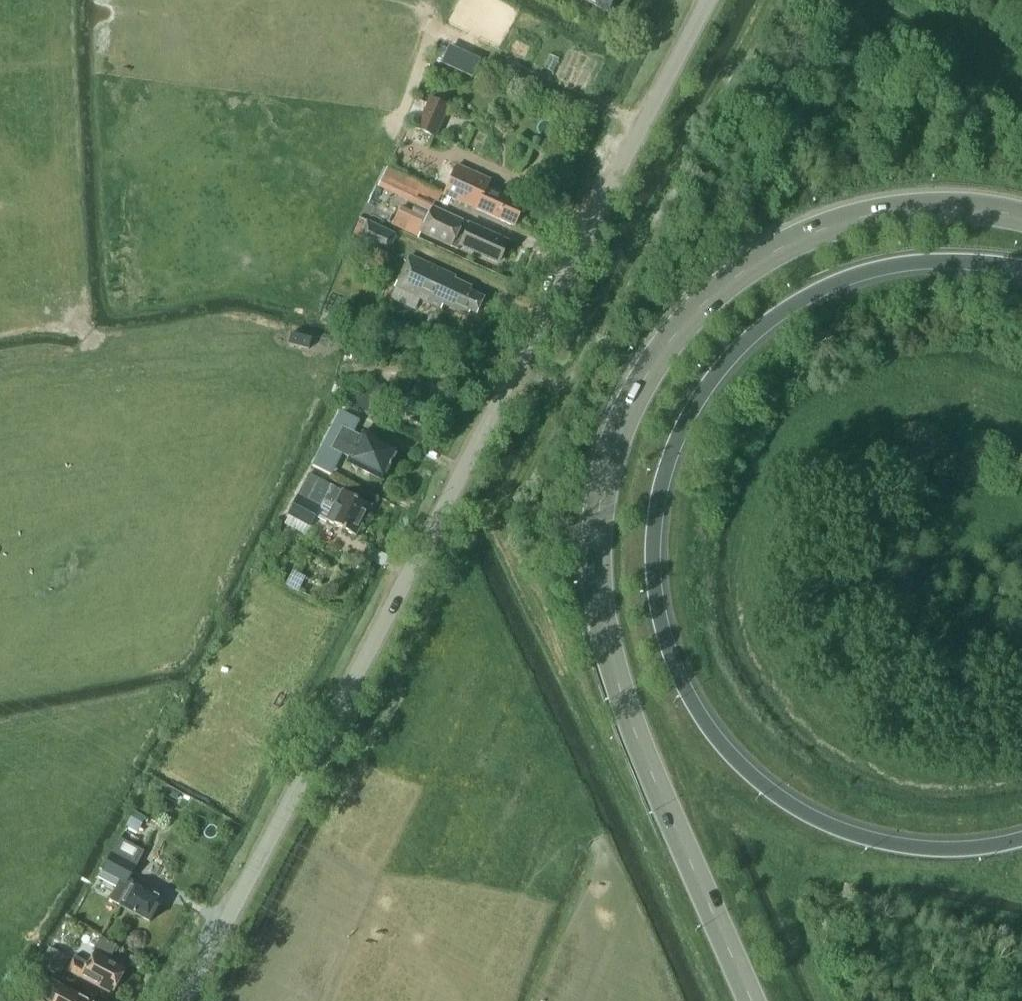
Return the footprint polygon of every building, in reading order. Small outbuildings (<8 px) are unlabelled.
[(582,2),(606,14),(614,0),(580,0),(582,2)] [(469,54),(462,71),(472,76),(480,59),(469,54)] [(429,96),(416,128),(436,137),(449,105),(429,96)] [(421,183),(387,168),(377,188),(411,204),(421,183)] [(513,229),(524,207),(486,190),(489,182),(457,168),(444,196),(513,229)] [(509,244),(468,226),(416,201),(402,230),(419,238),(422,232),(457,249),(497,267),(509,244)] [(397,233),(367,220),(359,238),(388,252),(397,233)] [(410,257),(393,289),(390,296),(413,307),(417,300),(440,311),(442,307),(466,318),(468,312),(475,316),(484,300),(468,292),(469,288),(455,282),(456,279),(410,257)] [(288,344),(308,349),(311,338),(291,333),(288,344)] [(340,353),(350,355),(353,343),(342,341),(340,353)] [(373,420),(375,420),(407,394),(407,393),(400,386),(391,393),(385,384),(370,395),(367,392),(362,397),(348,391),(342,405),(359,412),(360,408),(367,412),(373,420)] [(331,393),(339,397),(343,389),(335,385),(331,393)] [(349,457),(348,459),(345,464),(383,482),(399,449),(361,431),(359,435),(350,430),(355,419),(340,411),(319,455),(335,462),(340,452),(349,457)] [(327,522),(355,537),(371,507),(344,492),(343,493),(309,474),(286,514),(289,516),(285,523),(305,534),(324,499),(336,506),(327,522)] [(146,817),(134,811),(128,822),(140,828),(146,817)] [(145,852),(119,839),(111,855),(137,867),(145,852)] [(116,888),(109,902),(119,906),(118,907),(151,924),(163,899),(130,882),(136,870),(111,857),(102,873),(129,886),(126,892),(116,888)] [(49,949),(39,966),(58,978),(68,960),(49,949)] [(87,967),(73,960),(66,973),(112,995),(127,969),(95,953),(87,967)] [(38,997),(48,977),(37,972),(27,992),(38,997)] [(63,987),(49,980),(39,998),(41,999),(40,1000),(90,1000),(63,987)]
